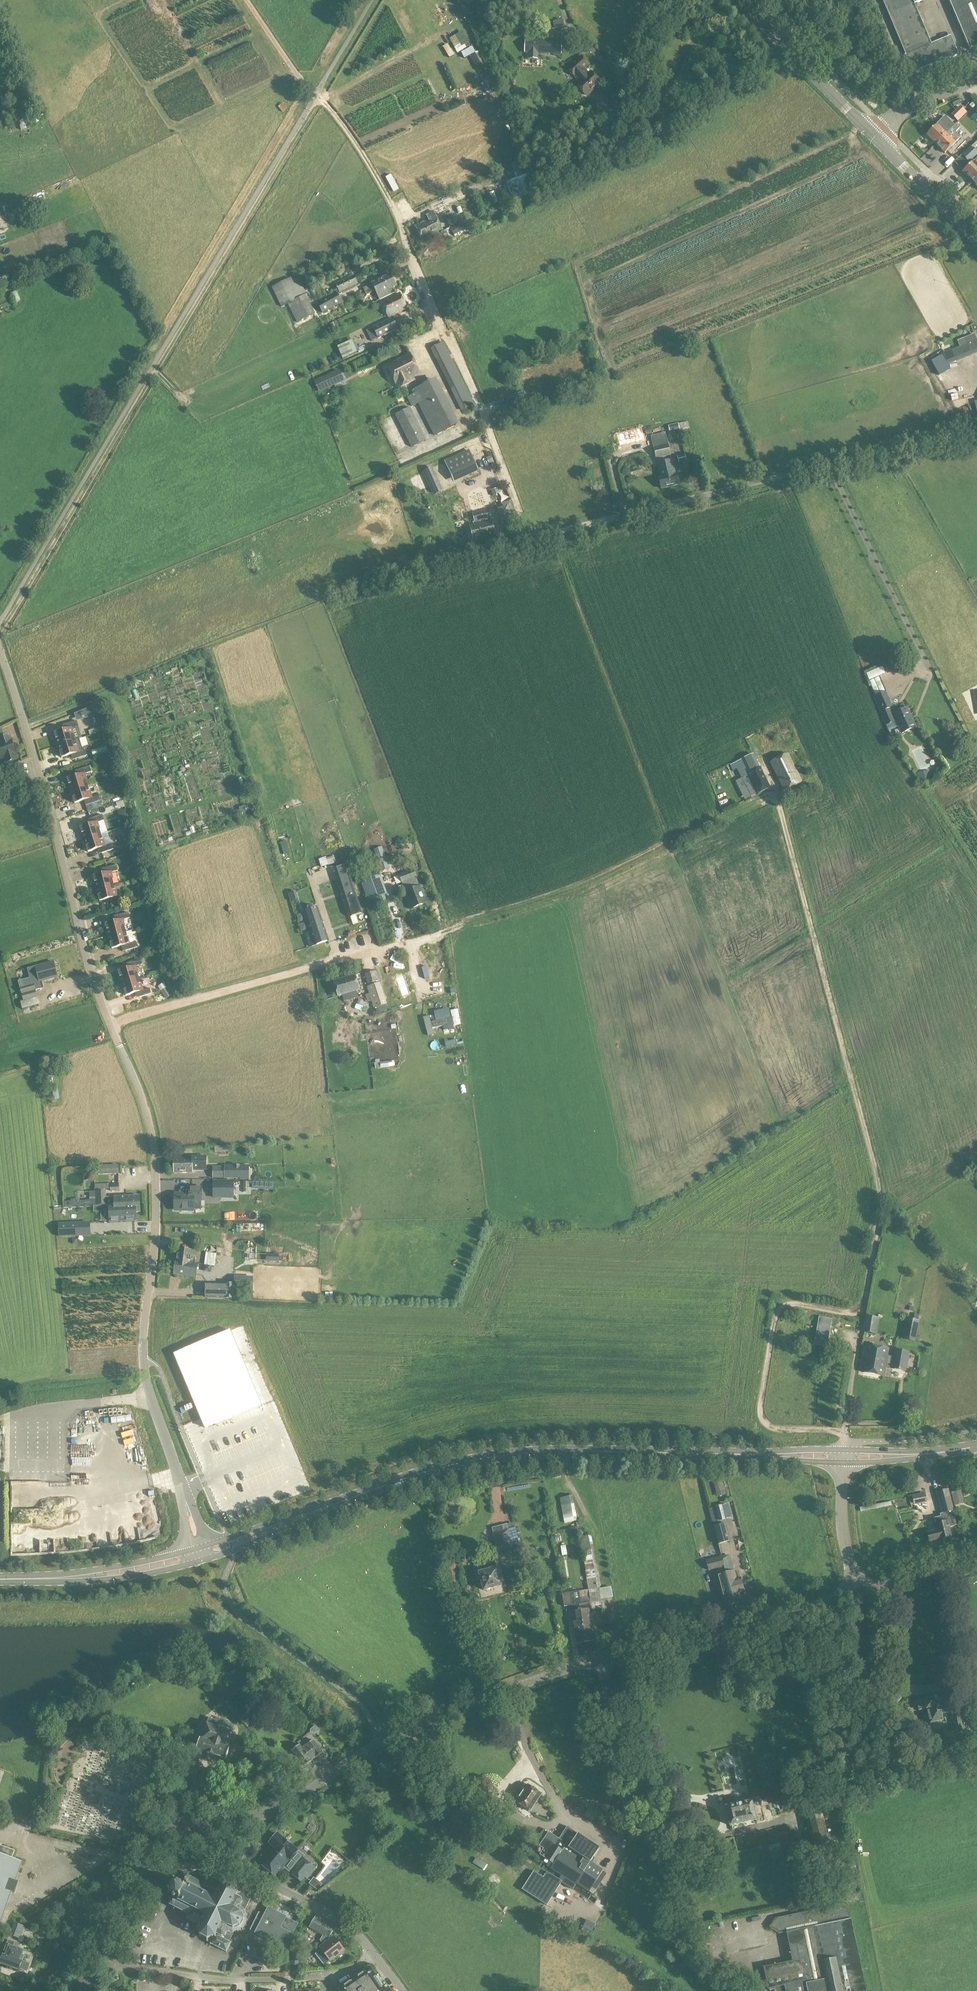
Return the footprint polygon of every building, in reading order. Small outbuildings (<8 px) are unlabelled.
[(914,4),(924,0),(882,0),(906,55),(904,55),(912,74),(958,54),(951,36),(931,44),(914,4)] [(970,50),(976,47),(976,0),(949,0),(970,50)] [(469,47),(461,33),(455,36),(453,32),(448,35),(450,39),(458,53),(469,47)] [(549,42),(525,40),(525,52),(549,54),(549,42)] [(479,51),(475,53),(472,47),(461,53),(464,59),(471,56),(477,71),(482,69),(483,70),(486,69),(479,51)] [(589,74),(583,68),(588,64),(582,57),(568,69),(580,82),(577,85),(587,95),(600,83),(591,73),(589,74)] [(493,74),(481,78),(485,90),(497,86),(493,74)] [(944,108),(952,104),(949,99),(941,103),(944,108)] [(955,125),(964,116),(960,111),(950,120),(955,125)] [(926,135),(935,144),(946,134),(937,125),(926,135)] [(944,154),(955,143),(946,134),(935,144),(944,154)] [(962,156),(969,163),(976,156),(976,154),(971,147),(962,156)] [(973,162),(963,172),(972,182),(976,177),(976,159),(974,162),(973,162)] [(517,179),(524,197),(537,192),(530,174),(517,179)] [(427,215),(429,220),(415,226),(423,241),(443,231),(433,212),(427,215)] [(483,226),(478,215),(472,217),(477,228),(483,226)] [(450,227),(450,228),(442,232),(448,246),(457,242),(455,237),(471,230),(466,220),(450,227)] [(8,274),(0,277),(0,284),(0,285),(10,281),(8,274)] [(358,283),(354,275),(336,284),(340,292),(358,283)] [(376,291),(380,300),(391,294),(388,289),(395,286),(390,275),(372,284),(373,285),(363,289),(366,295),(376,291)] [(272,287),(281,307),(288,304),(297,323),(315,314),(310,304),(313,302),(309,293),(306,294),(297,277),(292,280),(291,278),(272,287)] [(317,295),(324,292),(320,285),(314,288),(317,295)] [(323,314),(342,303),(337,292),(317,303),(323,314)] [(381,302),(388,317),(407,308),(400,293),(381,302)] [(392,318),(372,328),(378,339),(398,330),(392,318)] [(354,340),(340,346),(343,355),(358,349),(354,340)] [(952,350),(955,358),(970,352),(968,348),(976,345),(975,340),(966,343),(967,344),(952,350)] [(462,410),(474,405),(463,383),(442,342),(431,348),(438,361),(462,410)] [(410,354),(386,365),(398,389),(414,381),(412,376),(419,373),(410,354)] [(364,356),(358,359),(362,365),(368,362),(364,356)] [(319,393),(337,385),(332,374),(314,382),(319,393)] [(435,403),(444,398),(434,380),(413,391),(414,394),(408,397),(412,406),(419,403),(435,435),(457,425),(448,406),(438,411),(435,403)] [(388,395),(394,410),(403,406),(397,392),(388,395)] [(412,447),(426,440),(410,408),(396,415),(412,447)] [(395,416),(388,419),(391,428),(399,425),(395,416)] [(670,432),(675,451),(686,448),(682,429),(670,432)] [(617,435),(620,445),(636,441),(634,431),(617,435)] [(656,458),(670,455),(665,433),(651,436),(656,458)] [(469,451),(451,459),(459,478),(477,470),(469,451)] [(677,474),(675,474),(672,461),(657,464),(661,478),(659,478),(661,489),(679,485),(677,474)] [(443,491),(432,468),(423,472),(433,496),(443,491)] [(503,524),(516,520),(509,502),(496,507),(503,524)] [(473,513),(475,522),(491,519),(488,510),(473,513)] [(491,519),(475,522),(473,523),(474,525),(470,526),(475,548),(497,543),(491,521),(491,519)] [(875,697),(874,697),(881,712),(886,725),(893,722),(896,728),(899,727),(902,733),(914,728),(906,709),(896,714),(886,692),(875,697)] [(92,727),(91,720),(100,718),(97,704),(80,707),(84,729),(92,727)] [(66,730),(54,734),(58,746),(75,740),(71,728),(78,726),(76,721),(64,724),(66,730)] [(5,759),(7,765),(6,765),(9,772),(20,768),(14,750),(9,736),(0,739),(0,761),(5,759)] [(75,740),(58,746),(61,758),(73,754),(75,760),(87,756),(85,750),(78,752),(75,740)] [(801,783),(787,754),(770,763),(784,791),(801,783)] [(744,766),(737,769),(751,797),(758,794),(769,788),(759,768),(755,760),(744,766)] [(79,776),(67,779),(71,791),(88,786),(84,774),(91,772),(89,766),(77,770),(79,776)] [(931,779),(929,770),(917,773),(919,782),(931,779)] [(88,786),(71,791),(74,803),(86,800),(88,805),(100,801),(98,796),(91,798),(88,786)] [(66,826),(83,821),(80,811),(63,816),(66,826)] [(92,824),(80,828),(84,840),(101,834),(97,823),(104,820),(102,815),(90,819),(92,824)] [(101,834),(84,840),(88,852),(100,848),(101,854),(113,850),(111,844),(105,846),(101,834)] [(381,847),(373,850),(381,871),(388,868),(381,847)] [(136,849),(127,852),(131,864),(140,861),(136,849)] [(325,865),(335,860),(331,852),(322,856),(325,865)] [(106,874),(93,877),(96,889),(113,885),(111,873),(118,871),(117,865),(104,868),(106,874)] [(346,866),(336,869),(351,917),(361,913),(346,866)] [(413,870),(399,875),(402,882),(402,883),(405,892),(411,909),(427,903),(420,886),(420,887),(416,877),(413,870)] [(366,901),(386,894),(380,875),(360,882),(366,901)] [(113,885),(96,889),(99,901),(112,898),(114,904),(125,901),(124,895),(117,897),(113,885)] [(304,912),(311,932),(324,928),(318,907),(312,909),(304,912)] [(108,936),(126,932),(123,921),(130,919),(128,913),(116,916),(117,921),(105,924),(108,936)] [(91,917),(93,923),(100,920),(98,914),(91,917)] [(308,938),(310,947),(328,941),(324,928),(311,932),(306,934),(308,938)] [(126,932),(108,936),(112,949),(124,945),(126,951),(138,948),(136,942),(129,944),(126,932)] [(451,965),(447,948),(438,950),(438,948),(429,950),(430,952),(421,954),(422,963),(417,964),(416,962),(409,964),(413,984),(421,982),(418,970),(424,969),(424,971),(434,969),(435,975),(443,973),(441,967),(451,965)] [(390,953),(393,964),(398,963),(395,952),(390,953)] [(131,968),(118,972),(122,984),(139,978),(136,967),(143,965),(141,959),(129,963),(131,968)] [(54,962),(35,967),(39,982),(58,977),(54,962)] [(384,975),(389,991),(407,986),(402,970),(384,975)] [(375,971),(364,974),(367,984),(378,981),(375,971)] [(338,997),(359,990),(355,975),(333,981),(338,997)] [(138,992),(139,997),(151,994),(149,988),(143,990),(139,978),(122,984),(125,996),(138,992)] [(37,997),(33,983),(20,987),(24,1000),(37,997)] [(380,983),(367,986),(374,1009),(386,1005),(380,983)] [(394,1005),(414,1001),(413,993),(393,997),(394,1005)] [(427,1017),(430,1027),(450,1021),(447,1011),(427,1017)] [(382,1060),(383,1066),(397,1063),(396,1057),(382,1060)] [(233,1151),(234,1162),(246,1162),(246,1150),(233,1151)] [(174,1159),(175,1173),(192,1173),(192,1171),(201,1171),(201,1157),(193,1157),(192,1159),(174,1159)] [(97,1175),(118,1174),(118,1165),(97,1166),(97,1175)] [(225,1165),(225,1167),(224,1178),(248,1179),(248,1165),(225,1165)] [(214,1182),(214,1198),(234,1198),(234,1182),(214,1182)] [(189,1188),(189,1195),(174,1195),(174,1210),(181,1210),(181,1212),(189,1212),(189,1210),(194,1210),(194,1201),(202,1201),(202,1188),(189,1188)] [(106,1205),(105,1197),(105,1192),(96,1192),(96,1206),(106,1205)] [(115,1205),(140,1204),(139,1196),(105,1197),(106,1205),(106,1206),(109,1206),(115,1205)] [(136,1220),(136,1212),(140,1212),(140,1204),(115,1205),(109,1206),(109,1221),(136,1220)] [(59,1224),(60,1237),(91,1235),(90,1223),(59,1224)] [(196,1257),(191,1256),(192,1251),(179,1249),(177,1261),(184,1262),(184,1267),(189,1268),(190,1262),(195,1263),(196,1257)] [(177,1261),(176,1260),(174,1275),(196,1278),(198,1263),(195,1263),(190,1262),(189,1268),(184,1267),(184,1262),(177,1261)] [(234,1277),(234,1290),(255,1291),(256,1278),(234,1277)] [(233,1284),(205,1283),(205,1298),(233,1299),(233,1284)] [(876,1335),(879,1319),(865,1316),(862,1333),(876,1335)] [(817,1327),(829,1329),(831,1319),(819,1317),(817,1327)] [(915,1343),(919,1321),(906,1318),(902,1340),(915,1343)] [(863,1370),(863,1372),(883,1375),(885,1367),(892,1368),(906,1371),(909,1353),(895,1350),(894,1359),(886,1357),(888,1349),(867,1346),(863,1370)] [(723,1489),(730,1487),(729,1476),(721,1478),(723,1489)] [(565,1492),(568,1518),(579,1516),(575,1491),(565,1492)] [(956,1491),(951,1492),(954,1506),(959,1504),(956,1491)] [(915,1503),(927,1501),(926,1494),(914,1496),(915,1503)] [(942,1513),(954,1510),(950,1496),(938,1499),(942,1513)] [(937,1530),(927,1533),(929,1542),(939,1539),(942,1539),(946,1537),(952,1536),(949,1527),(951,1527),(956,1526),(954,1517),(955,1517),(954,1510),(942,1513),(940,1514),(941,1517),(934,1518),(935,1519),(936,1524),(935,1524),(937,1530)] [(718,1544),(729,1541),(725,1525),(713,1528),(718,1544)] [(518,1544),(514,1528),(493,1534),(497,1549),(518,1544)] [(580,1599),(578,1599),(580,1608),(591,1606),(590,1603),(601,1601),(600,1599),(612,1597),(611,1588),(599,1590),(592,1550),(593,1549),(591,1536),(581,1538),(581,1540),(585,1566),(589,1597),(580,1599)] [(709,1571),(724,1567),(722,1557),(706,1561),(709,1571)] [(483,1561),(476,1563),(478,1573),(483,1590),(485,1590),(486,1591),(489,1590),(490,1589),(501,1586),(496,1568),(493,1558),(483,1561)] [(734,1571),(726,1573),(734,1604),(742,1602),(740,1594),(744,1593),(740,1578),(736,1579),(734,1571)] [(717,1575),(725,1606),(734,1604),(726,1573),(717,1575)] [(570,1593),(562,1594),(564,1607),(571,1606),(572,1606),(572,1609),(580,1608),(578,1599),(580,1599),(579,1591),(570,1593)] [(572,1606),(571,1606),(572,1612),(577,1644),(586,1642),(586,1641),(583,1625),(580,1611),(580,1608),(572,1609),(572,1606)] [(591,1606),(580,1608),(580,1611),(583,1625),(586,1641),(586,1642),(594,1641),(589,1610),(591,1609),(591,1606)] [(926,1710),(927,1710),(930,1724),(943,1721),(941,1715),(951,1713),(946,1695),(924,1700),(924,1701),(917,1703),(919,1710),(926,1709),(926,1710)] [(944,1729),(946,1737),(964,1732),(960,1717),(952,1719),(954,1727),(944,1729)] [(209,1754),(215,1756),(226,1759),(230,1748),(228,1748),(233,1732),(232,1732),(234,1726),(209,1718),(207,1724),(202,1739),(200,1739),(197,1750),(209,1754)] [(321,1731),(314,1735),(321,1750),(329,1746),(321,1731)] [(169,1750),(173,1738),(163,1735),(159,1747),(169,1750)] [(300,1744),(293,1750),(305,1766),(323,1753),(313,1740),(303,1748),(300,1744)] [(524,1791),(521,1796),(518,1796),(516,1799),(517,1801),(516,1802),(530,1812),(542,1794),(529,1784),(528,1786),(525,1786),(523,1789),(524,1791)] [(756,1820),(752,1801),(726,1807),(730,1826),(756,1820)] [(814,1849),(830,1846),(822,1815),(807,1818),(814,1849)] [(613,1816),(604,1825),(615,1838),(624,1829),(613,1816)] [(568,1826),(559,1839),(549,1832),(540,1846),(544,1849),(540,1855),(550,1861),(547,1866),(562,1876),(559,1880),(547,1872),(543,1878),(534,1871),(522,1889),(546,1906),(562,1882),(573,1890),(577,1883),(593,1894),(596,1890),(592,1888),(604,1870),(591,1861),(600,1848),(568,1826)] [(298,1851),(278,1834),(270,1844),(272,1845),(258,1862),(277,1877),(285,1867),(302,1881),(314,1867),(303,1858),(297,1865),(290,1860),(298,1851)] [(11,1892),(15,1893),(19,1882),(15,1881),(22,1862),(13,1858),(16,1851),(0,1845),(0,1923),(11,1892)] [(170,1891),(169,1891),(168,1892),(170,1892),(169,1894),(170,1894),(171,1893),(173,1894),(172,1896),(173,1897),(171,1898),(170,1898),(170,1899),(169,1901),(168,1901),(168,1902),(169,1902),(170,1905),(169,1905),(170,1906),(170,1905),(175,1907),(174,1909),(175,1909),(176,1908),(182,1911),(181,1912),(182,1913),(183,1911),(189,1915),(187,1918),(186,1918),(186,1919),(187,1919),(193,1922),(193,1923),(193,1924),(194,1922),(200,1925),(199,1927),(197,1927),(197,1928),(198,1928),(201,1935),(199,1936),(200,1937),(201,1936),(207,1939),(207,1941),(208,1941),(207,1941),(211,1943),(210,1943),(210,1944),(212,1944),(215,1946),(214,1947),(215,1947),(215,1946),(218,1948),(218,1949),(219,1949),(219,1948),(222,1950),(223,1951),(223,1950),(227,1952),(231,1943),(232,1943),(231,1943),(232,1941),(230,1940),(233,1933),(234,1933),(234,1932),(238,1931),(238,1932),(239,1932),(238,1931),(240,1929),(242,1929),(243,1930),(243,1929),(242,1928),(245,1925),(246,1925),(245,1924),(246,1921),(248,1920),(248,1919),(247,1919),(246,1915),(248,1915),(247,1914),(246,1914),(245,1911),(246,1910),(245,1909),(251,1899),(247,1897),(249,1892),(250,1892),(250,1891),(249,1891),(244,1889),(244,1888),(237,1885),(236,1884),(235,1885),(229,1882),(229,1881),(228,1880),(228,1882),(221,1884),(220,1883),(219,1884),(220,1885),(219,1887),(214,1884),(214,1883),(213,1884),(207,1881),(206,1879),(206,1880),(206,1881),(204,1884),(198,1881),(199,1880),(198,1879),(197,1881),(191,1878),(192,1876),(191,1876),(190,1877),(189,1875),(189,1874),(188,1873),(188,1875),(185,1874),(184,1873),(183,1873),(184,1875),(181,1877),(180,1876),(179,1877),(181,1877),(181,1881),(179,1881),(178,1883),(176,1882),(177,1881),(176,1880),(175,1882),(174,1881),(173,1882),(175,1883),(170,1891)] [(851,1919),(850,1919),(847,1904),(836,1906),(776,1919),(776,1918),(769,1928),(779,1934),(786,1932),(792,1962),(764,1968),(768,1989),(770,1989),(770,1990),(774,1990),(866,1990),(851,1919)] [(265,1915),(259,1912),(250,1930),(268,1939),(267,1940),(272,1942),(272,1941),(286,1948),(293,1935),(298,1923),(268,1908),(265,1915)] [(331,1935),(335,1929),(316,1916),(310,1926),(324,1935),(320,1941),(324,1945),(320,1948),(322,1950),(316,1954),(324,1965),(330,1960),(331,1961),(338,1955),(339,1957),(344,1953),(343,1951),(344,1950),(334,1937),(333,1937),(331,1935)] [(25,1927),(15,1923),(10,1935),(20,1939),(25,1927)] [(26,1951),(7,1944),(0,1963),(0,1964),(19,1971),(22,1962),(26,1951)] [(291,1965),(298,1966),(300,1955),(294,1954),(291,1965)] [(148,1957),(147,1966),(164,1968),(166,1959),(148,1957)] [(168,1965),(175,1965),(175,1970),(186,1969),(185,1961),(168,1962),(168,1965)] [(381,1984),(370,1968),(351,1981),(339,1989),(341,1990),(385,1990),(381,1984)]
